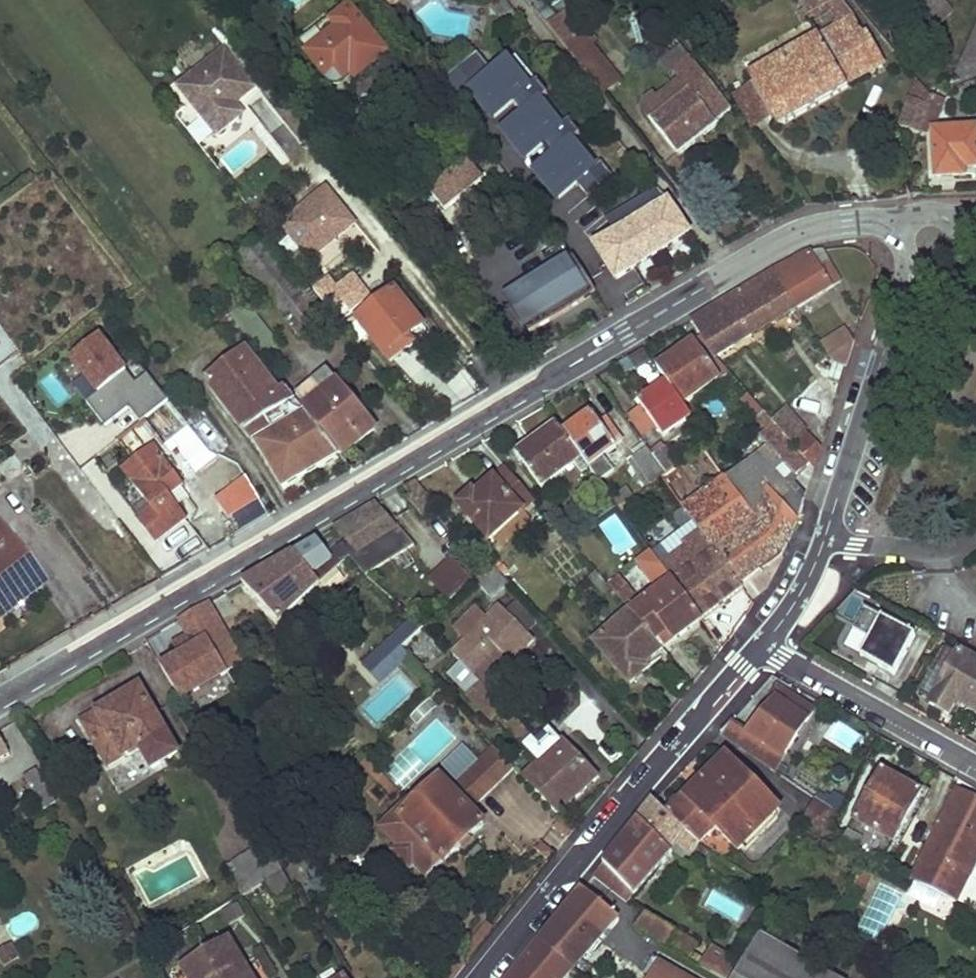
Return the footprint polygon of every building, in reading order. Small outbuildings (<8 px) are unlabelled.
[(548,25),(557,18),(543,0),(527,0),(548,25)] [(807,18),(825,8),(839,0),(838,0),(796,0),(807,18)] [(825,8),(840,28),(853,21),(839,0),(825,8)] [(587,30),(570,8),(557,18),(548,25),(550,28),(561,20),(576,38),(587,30)] [(308,57),(331,86),(335,88),(337,88),(343,86),(351,78),(358,85),(389,58),(351,11),(331,25),(338,33),(308,57)] [(550,28),(604,95),(620,83),(582,34),(576,38),(561,20),(550,28)] [(774,124),(779,131),(849,91),(848,89),(839,74),(873,54),(853,21),(840,28),(748,80),(753,88),(774,124)] [(949,88),(975,78),(975,30),(949,88)] [(667,49),(660,39),(646,50),(655,60),(659,62),(663,60),(667,57),(669,53),(667,49)] [(505,143),(557,211),(599,179),(506,57),(496,65),(480,45),(434,80),(490,154),(505,143)] [(242,108),(261,93),(226,48),(173,90),(200,124),(188,134),(202,152),(248,116),(242,108)] [(839,74),(848,89),(882,69),(873,54),(839,74)] [(735,115),(691,60),(674,73),(682,84),(658,102),(655,98),(647,104),(644,113),(652,124),(679,158),(735,115)] [(932,100),(916,80),(909,101),(900,129),(920,135),(921,130),(929,107),(932,100)] [(754,135),(774,124),(753,88),(734,99),(754,135)] [(929,107),(921,130),(926,132),(930,122),(938,126),(947,103),(934,97),(932,100),(929,107)] [(937,180),(963,178),(962,169),(975,168),(975,129),(934,132),(937,180)] [(422,184),(443,216),(487,189),(466,156),(422,184)] [(281,218),(308,262),(359,232),(332,188),(281,218)] [(567,247),(596,293),(690,234),(660,189),(610,221),(618,235),(592,250),(584,237),(567,247)] [(584,237),(592,250),(618,235),(610,221),(584,237)] [(470,231),(483,247),(491,241),(478,226),(470,231)] [(238,262),(302,341),(326,322),(285,270),(262,241),(238,262)] [(507,298),(531,334),(596,293),(567,247),(566,244),(564,246),(547,257),(554,269),(507,298)] [(775,272),(798,306),(834,285),(826,273),(833,269),(821,250),(813,251),(775,272)] [(320,298),(293,264),(285,270),(326,322),(334,315),(320,298)] [(841,281),(833,269),(826,273),(834,285),(841,281)] [(732,298),(754,332),(798,306),(775,272),(732,298)] [(320,298),(334,315),(342,308),(329,292),(320,298)] [(358,322),(392,366),(430,336),(396,293),(358,322)] [(701,331),(717,354),(754,332),(732,298),(694,320),(701,331)] [(826,344),(838,362),(849,366),(857,339),(848,325),(826,344)] [(671,379),(689,402),(725,378),(722,374),(730,369),(717,354),(701,331),(690,337),(695,343),(661,366),(671,379)] [(169,404),(147,375),(135,383),(99,336),(60,366),(107,428),(132,410),(143,424),(169,404)] [(630,357),(638,370),(652,361),(644,349),(630,357)] [(210,383),(247,433),(297,400),(289,391),(278,397),(245,356),(210,383)] [(306,413),(341,458),(357,446),(353,442),(373,426),(329,373),(297,397),(309,411),(306,413)] [(659,428),(665,436),(697,414),(689,402),(671,379),(641,401),(643,405),(659,428)] [(748,394),(740,401),(765,429),(773,422),(748,394)] [(259,448),(284,491),(341,458),(306,413),(297,400),(247,433),(259,448)] [(659,428),(643,405),(630,415),(646,437),(659,428)] [(788,408),(774,420),(794,444),(809,431),(788,408)] [(623,440),(607,418),(600,424),(593,412),(565,432),(591,468),(600,479),(614,468),(606,457),(617,447),(617,444),(623,440)] [(220,435),(205,416),(191,426),(207,446),(220,435)] [(772,444),(799,475),(812,463),(794,444),(774,420),(773,422),(765,429),(762,432),(772,444)] [(520,453),(547,485),(575,463),(583,473),(591,468),(565,432),(559,424),(520,453)] [(794,444),(812,463),(816,468),(823,447),(809,431),(794,444)] [(632,452),(623,440),(617,444),(617,447),(606,457),(614,468),(633,454),(632,452)] [(667,445),(664,441),(652,450),(655,454),(667,445)] [(646,442),(632,452),(633,454),(636,457),(649,446),(646,442)] [(764,451),(794,485),(799,475),(772,444),(764,451)] [(655,454),(668,472),(680,463),(667,445),(655,454)] [(121,471),(152,510),(138,521),(157,544),(188,520),(170,496),(183,486),(152,447),(121,471)] [(627,464),(638,479),(647,472),(655,481),(668,472),(655,454),(649,447),(627,464)] [(664,566),(703,620),(746,589),(742,585),(784,552),(800,521),(797,520),(806,497),(794,485),(764,451),(748,464),(746,463),(687,511),(695,520),(707,537),(664,566)] [(709,456),(698,463),(711,481),(721,474),(709,456)] [(47,474),(72,496),(87,478),(63,457),(47,474)] [(204,471),(232,514),(258,499),(239,468),(223,460),(204,471)] [(460,504),(491,538),(535,498),(509,468),(479,494),(476,491),(460,504)] [(408,498),(424,517),(438,503),(418,481),(408,486),(414,493),(408,498)] [(636,495),(629,485),(613,497),(620,507),(636,495)] [(335,529),(357,550),(399,526),(379,503),(335,529)] [(707,537),(695,520),(653,552),(664,566),(707,537)] [(399,526),(357,550),(374,568),(414,543),(399,526)] [(43,585),(0,528),(0,618),(43,585)] [(554,547),(558,544),(550,534),(546,537),(554,547)] [(244,582),(280,619),(317,582),(319,580),(312,572),(333,560),(316,540),(244,582)] [(635,610),(666,645),(703,620),(664,566),(653,552),(639,562),(661,592),(635,610)] [(449,559),(429,577),(452,601),(471,583),(449,559)] [(478,580),(494,597),(510,582),(495,566),(478,580)] [(611,584),(598,570),(591,576),(605,593),(613,587),(611,584)] [(639,593),(623,574),(611,584),(613,587),(628,603),(639,593)] [(280,619),(290,629),(328,593),(317,582),(280,619)] [(544,619),(524,597),(506,612),(528,635),(544,619)] [(241,658),(209,605),(195,613),(204,630),(205,631),(230,673),(242,665),(241,658)] [(506,612),(500,606),(487,618),(478,607),(456,626),(466,637),(450,652),(474,675),(481,683),(484,686),(509,662),(534,641),(506,612)] [(596,641),(632,683),(650,667),(647,663),(666,645),(635,610),(632,608),(596,641)] [(866,609),(854,630),(870,640),(860,657),(894,677),(916,637),(866,609)] [(195,613),(183,620),(193,637),(204,630),(195,613)] [(381,689),(411,659),(403,651),(420,634),(409,622),(361,670),(381,689)] [(184,657),(166,668),(181,694),(194,686),(197,692),(230,673),(205,631),(204,630),(193,637),(178,646),(184,657)] [(919,690),(934,699),(959,658),(942,649),(919,690)] [(975,715),(975,660),(962,653),(959,658),(934,699),(930,704),(950,717),(957,705),(975,715)] [(469,695),(495,721),(498,718),(507,709),(504,706),(484,686),(481,683),(469,695)] [(85,722),(110,764),(142,745),(155,767),(178,753),(141,689),(85,722)] [(722,730),(785,775),(794,760),(785,753),(814,712),(777,689),(756,720),(748,731),(733,719),(722,730)] [(733,719),(748,731),(756,720),(741,709),(733,719)] [(839,720),(828,739),(850,752),(861,733),(839,720)] [(549,725),(525,747),(541,763),(564,742),(549,725)] [(11,754),(0,735),(0,761),(11,754)] [(527,776),(559,813),(598,776),(564,742),(541,763),(527,776)] [(728,756),(669,817),(700,844),(701,845),(719,828),(741,851),(782,809),(728,756)] [(26,776),(39,797),(50,791),(37,769),(26,776)] [(826,834),(881,864),(923,793),(882,770),(844,834),(831,826),(826,834)] [(518,784),(553,820),(559,813),(527,776),(518,784)] [(443,861),(446,863),(486,824),(442,780),(402,818),(404,820),(443,861)] [(954,901),(975,862),(975,798),(959,788),(911,880),(917,883),(943,895),(954,901)] [(798,820),(804,824),(804,825),(824,836),(826,834),(831,826),(836,815),(814,799),(798,820)] [(640,820),(673,850),(679,845),(693,854),(700,844),(669,817),(655,804),(640,820)] [(404,820),(386,837),(398,849),(393,853),(410,870),(414,865),(426,877),(443,861),(404,820)] [(594,878),(631,903),(676,854),(673,850),(640,820),(594,878)] [(797,832),(801,824),(794,820),(790,828),(797,832)] [(227,866),(242,892),(280,869),(266,843),(227,866)] [(859,867),(850,889),(862,894),(871,871),(859,867)] [(294,886),(286,872),(269,882),(277,896),(295,887),(294,886)] [(917,883),(912,893),(937,906),(943,895),(917,883)] [(572,970),(619,917),(584,890),(542,941),(572,970)] [(637,928),(667,946),(678,930),(649,914),(637,928)] [(834,977),(847,977),(854,965),(773,918),(760,938),(834,977)] [(760,938),(737,977),(834,977),(760,938)] [(232,939),(210,952),(226,977),(257,977),(232,939)] [(572,970),(542,941),(512,977),(565,977),(572,970)] [(0,951),(0,954),(6,963),(21,954),(14,943),(0,951)] [(701,967),(719,977),(737,977),(744,966),(713,947),(701,967)] [(210,952),(183,969),(188,977),(226,977),(210,952)] [(673,972),(675,969),(655,958),(645,976),(649,977),(685,977),(673,972)]
